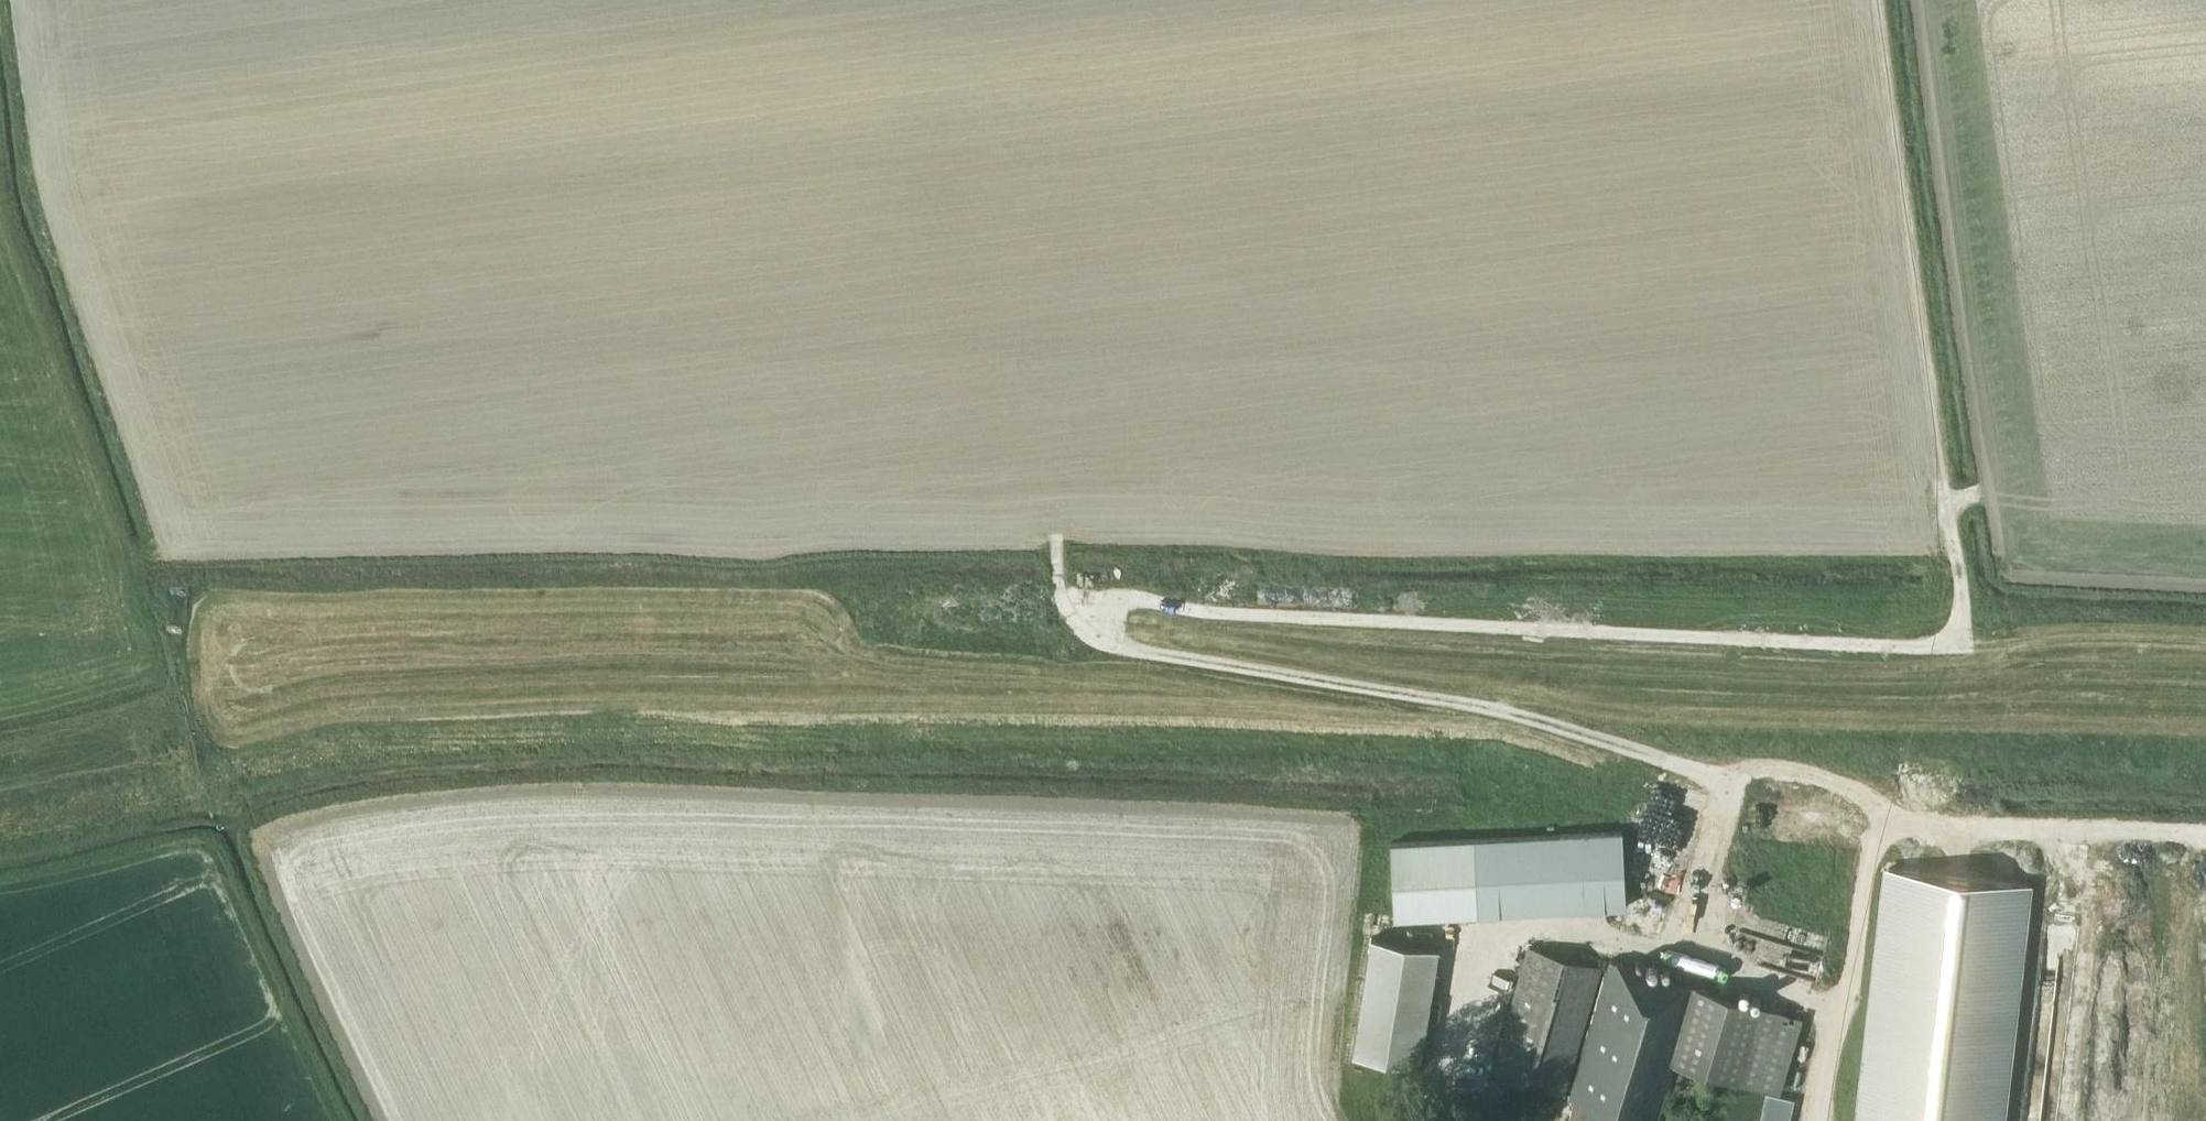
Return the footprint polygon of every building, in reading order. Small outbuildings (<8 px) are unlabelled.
[(1622,831),(1558,834),(1391,842),(1395,917),(1626,906),(1622,831)] [(2014,882),(1901,869),(1872,1120),(1987,1120),(2014,882)] [(1760,959),(1821,974),(1827,951),(1832,930),(1804,924),(1799,943),(1742,929),(1738,944),(1762,950),(1760,959)] [(1421,1064),(1439,947),(1370,936),(1352,1054),(1421,1064)] [(1529,947),(1492,1074),(1562,1094),(1600,967),(1529,947)] [(1574,1098),(1567,1120),(1656,1120),(1673,1062),(1778,1093),(1800,1018),(1607,961),(1567,1096),(1574,1098)]
